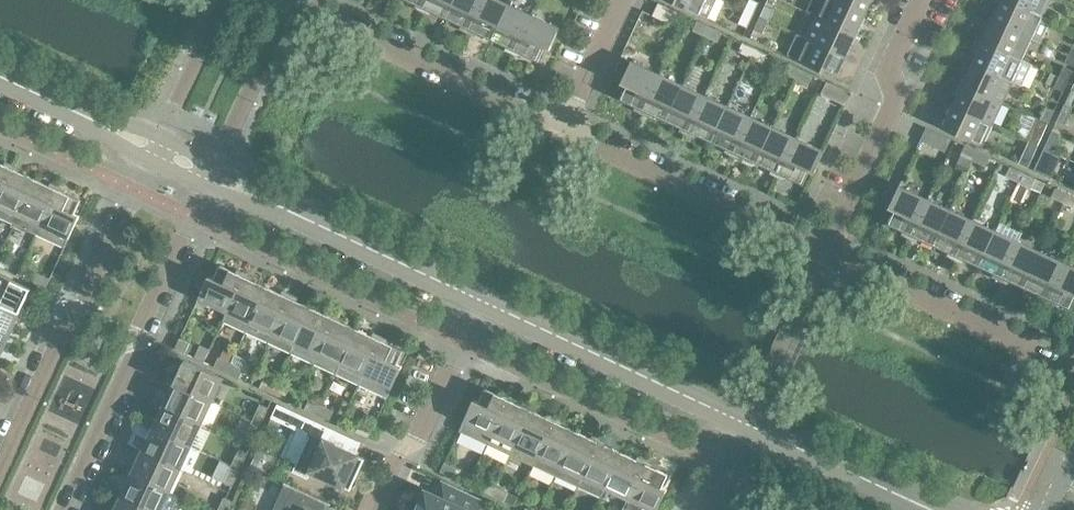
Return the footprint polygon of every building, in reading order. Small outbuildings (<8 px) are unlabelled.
[(428,0),(407,0),(424,8),(428,0)] [(455,0),(428,0),(424,8),(446,19),(455,0)] [(483,0),(455,0),(446,19),(469,29),(483,0)] [(508,4),(500,0),(483,0),(469,29),(492,40),(508,4)] [(706,0),(669,0),(699,14),(706,0)] [(745,8),(754,13),(759,2),(755,0),(749,0),(745,8)] [(866,12),(839,0),(811,0),(806,11),(817,15),(856,34),(866,12)] [(871,0),(839,0),(866,12),(871,0)] [(1002,1),(1041,19),(1050,0),(1002,0),(1002,1)] [(1041,19),(1002,1),(992,22),(1031,40),(1041,44),(1051,23),(1041,19)] [(653,14),(653,15),(678,27),(684,14),(659,3),(658,3),(659,4),(654,15),(653,14)] [(514,50),(531,14),(508,4),(492,40),(514,50)] [(760,16),(768,19),(770,20),(775,9),(765,5),(760,16)] [(748,27),(754,13),(745,8),(738,23),(748,27)] [(560,28),(531,14),(514,50),(538,61),(544,48),(549,50),(560,28)] [(846,55),(856,34),(817,15),(806,37),(846,55)] [(762,33),(768,19),(760,16),(754,29),(762,33)] [(706,36),(710,26),(697,21),(693,30),(706,36)] [(1031,40),(992,22),(982,43),(1021,61),(1031,40)] [(718,42),(722,32),(710,26),(706,36),(718,42)] [(835,77),(846,55),(806,37),(798,33),(787,55),(835,77)] [(1021,61),(982,43),(976,40),(971,50),(977,53),(972,64),(1012,82),(1022,87),(1031,66),(1021,61)] [(751,57),(755,48),(743,42),(738,51),(751,57)] [(763,63),(768,53),(755,48),(751,57),(763,63)] [(643,110),(660,74),(631,61),(621,83),(626,86),(619,99),(643,110)] [(796,78),(801,69),(788,63),(784,72),(796,78)] [(1002,104),(1012,82),(972,64),(962,86),(1002,104)] [(1067,82),(1073,70),(1064,66),(1058,78),(1067,82)] [(809,84),(813,74),(801,69),(796,78),(809,84)] [(666,121),(683,85),(660,74),(643,110),(666,121)] [(1063,91),(1067,82),(1058,78),(1054,87),(1063,91)] [(852,92),(827,81),(821,94),(846,105),(846,104),(851,93),(852,92)] [(688,131),(705,95),(683,85),(666,121),(688,131)] [(992,125),(1002,104),(962,86),(953,107),(992,125)] [(1072,88),(1063,106),(1071,110),(1073,104),(1073,90),(1072,88)] [(711,142),(728,106),(705,95),(688,131),(711,142)] [(734,152),(750,116),(728,106),(711,142),(734,152)] [(1064,125),(1071,110),(1063,106),(1057,121),(1064,125)] [(992,125),(953,107),(945,128),(982,145),(992,125)] [(1046,107),(1042,115),(1040,119),(1048,123),(1054,110),(1046,107)] [(757,163),(774,127),(750,116),(734,152),(757,163)] [(1026,138),(1026,139),(1030,141),(1038,145),(1048,123),(1040,119),(1036,117),(1026,138)] [(779,173),(796,138),(774,127),(757,163),(779,173)] [(945,152),(951,139),(926,127),(926,128),(921,139),(920,140),(945,152)] [(1052,131),(1044,149),(1052,153),(1060,135),(1052,131)] [(824,151),(796,138),(779,173),(803,185),(809,171),(814,173),(824,151)] [(1023,157),(1031,161),(1038,145),(1030,141),(1023,157)] [(973,161),(977,151),(965,145),(961,155),(973,161)] [(985,166),(990,157),(977,151),(973,161),(985,166)] [(12,168),(0,162),(0,193),(12,168)] [(1018,182),(1023,172),(1010,167),(1006,176),(1018,182)] [(34,178),(12,168),(0,193),(0,217),(14,223),(34,178)] [(1045,183),(1035,178),(1023,172),(1018,182),(1041,192),(1045,183)] [(36,234),(57,189),(34,178),(14,223),(36,234)] [(911,235),(927,199),(899,186),(889,208),(893,211),(887,224),(911,235)] [(1064,203),(1068,193),(1056,188),(1051,197),(1064,203)] [(81,200),(57,189),(36,234),(65,247),(79,216),(75,214),(81,200)] [(1068,193),(1064,203),(1073,208),(1073,196),(1068,193)] [(933,246),(950,210),(927,199),(911,235),(933,246)] [(956,256),(973,220),(950,210),(933,246),(956,256)] [(979,267),(995,231),(973,220),(956,256),(979,267)] [(1001,277),(1018,241),(995,231),(979,267),(1001,277)] [(1024,288),(1041,252),(1018,241),(1001,277),(1024,288)] [(1047,298),(1063,262),(1041,252),(1024,288),(1047,298)] [(0,255),(0,267),(7,270),(11,260),(0,255)] [(1063,262),(1047,298),(1070,309),(1073,302),(1073,267),(1063,262)] [(227,312),(244,276),(220,265),(214,278),(209,276),(199,299),(227,312)] [(37,272),(33,282),(46,288),(50,278),(37,272)] [(20,312),(31,288),(0,274),(0,302),(20,312)] [(245,331),(266,287),(244,276),(227,312),(223,321),(245,331)] [(268,342),(289,297),(266,287),(245,331),(268,342)] [(291,352),(312,308),(289,297),(268,342),(291,352)] [(20,312),(0,302),(0,330),(10,334),(20,312)] [(314,363),(334,318),(312,308),(291,352),(314,363)] [(336,374),(357,329),(334,318),(314,363),(336,374)] [(359,384),(380,339),(357,329),(336,374),(359,384)] [(10,334),(0,330),(0,355),(10,334)] [(175,348),(185,353),(190,343),(180,339),(175,348)] [(404,350),(380,339),(359,384),(387,397),(402,366),(397,364),(404,350)] [(200,345),(194,357),(204,362),(210,349),(200,345)] [(227,372),(231,363),(218,357),(214,366),(227,372)] [(185,360),(174,383),(212,401),(223,378),(185,360)] [(243,369),(231,363),(227,372),(239,378),(243,369)] [(272,393),(276,384),(264,378),(259,387),(272,393)] [(201,424),(212,401),(174,383),(163,406),(201,424)] [(289,390),(276,384),(272,393),(284,399),(289,390)] [(488,444),(509,399),(485,388),(479,402),(474,400),(459,431),(488,444)] [(317,414),(322,405),(309,399),(305,409),(317,414)] [(510,455),(531,410),(509,399),(488,444),(510,455)] [(260,403),(252,420),(261,424),(269,407),(260,403)] [(286,417),(290,409),(278,404),(271,417),(283,423),(286,417)] [(334,411),(322,405),(317,414),(330,420),(334,411)] [(191,446),(201,424),(163,406),(152,429),(191,446)] [(326,440),(331,428),(290,409),(286,417),(301,424),(310,433),(293,471),(308,478),(312,471),(351,489),(365,458),(326,440)] [(533,465),(554,420),(531,410),(510,455),(533,465)] [(253,441),(261,424),(252,420),(245,437),(253,441)] [(556,476),(577,431),(554,420),(533,465),(556,476)] [(360,423),(356,432),(368,438),(373,429),(360,423)] [(180,469),(191,446),(152,429),(142,451),(180,469)] [(578,486),(599,442),(577,431),(556,476),(578,486)] [(605,488),(622,452),(599,442),(578,486),(601,497),(605,488)] [(239,449),(231,465),(240,469),(248,453),(239,449)] [(169,492),(180,469),(142,451),(131,474),(169,492)] [(628,498),(645,463),(622,452),(605,488),(628,498)] [(440,471),(453,477),(457,468),(445,462),(440,471)] [(645,463),(628,498),(624,507),(629,509),(639,509),(640,509),(642,505),(653,509),(657,509),(667,489),(662,487),(668,474),(645,463)] [(232,486),(240,469),(231,465),(223,482),(232,486)] [(169,492),(131,474),(121,497),(149,509),(161,509),(169,492)] [(491,495),(496,486),(483,480),(479,490),(491,495)] [(330,504),(285,483),(272,509),(326,509),(329,504),(330,505),(330,504)] [(488,502),(447,483),(440,497),(428,491),(420,509),(485,509),(488,502)] [(508,492),(496,486),(491,495),(504,501),(508,492)] [(121,497),(114,509),(149,509),(121,497)] [(217,509),(228,509),(230,507),(232,501),(224,497),(217,509)]
